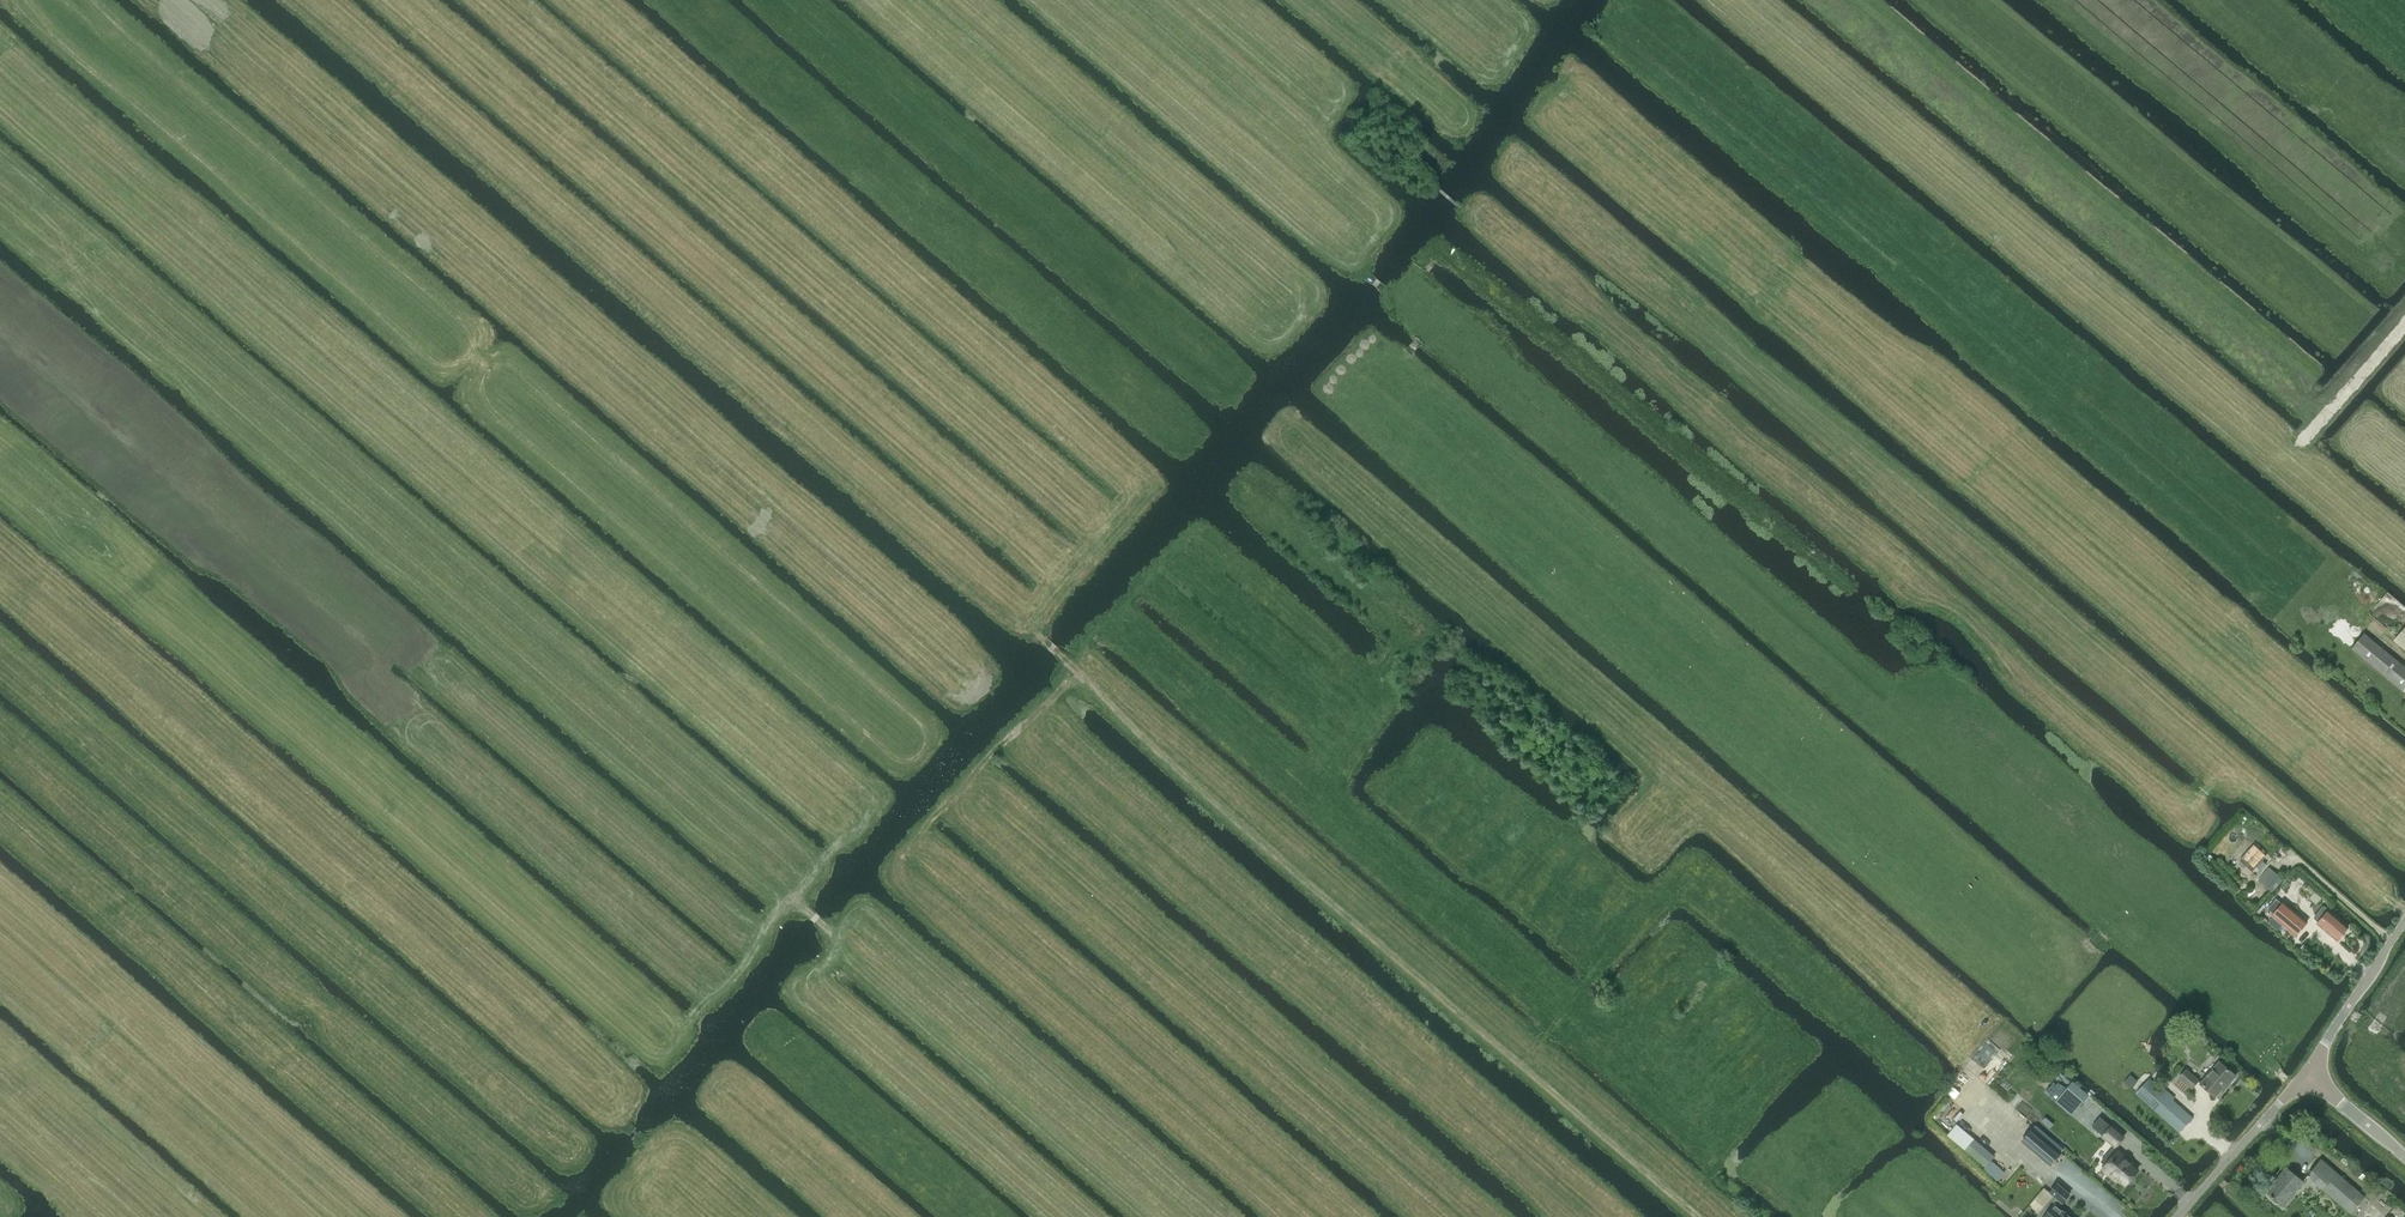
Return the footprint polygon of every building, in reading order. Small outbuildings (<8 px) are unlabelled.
[(2394,640),(2404,649),(2404,627),(2394,640)] [(2403,691),(2404,688),(2404,668),(2364,634),(2352,649),(2403,691)] [(2261,860),(2240,885),(2257,899),(2278,874),(2261,860)] [(2273,913),(2272,915),(2273,916),(2283,925),(2295,936),(2307,922),(2284,902),(2282,904),(2273,913)] [(2323,907),(2315,916),(2315,919),(2318,922),(2317,923),(2337,940),(2348,927),(2328,910),(2325,907),(2323,907)] [(2200,1083),(2215,1096),(2227,1082),(2228,1083),(2235,1075),(2219,1062),(2200,1083)] [(2186,1068),(2179,1076),(2180,1077),(2192,1087),(2193,1087),(2199,1080),(2186,1068)] [(2179,1132),(2192,1117),(2149,1079),(2136,1093),(2179,1132)] [(1940,1121),(1957,1138),(1967,1128),(1950,1112),(1940,1121)] [(2110,1125),(2100,1116),(2091,1126),(2102,1135),(2101,1136),(2115,1148),(2125,1136),(2111,1124),(2110,1125)] [(2031,1129),(2022,1139),(2051,1163),(2059,1153),(2031,1129)] [(2111,1147),(2100,1161),(2101,1161),(2104,1164),(2100,1169),(2116,1183),(2118,1181),(2125,1187),(2139,1169),(2132,1163),(2134,1161),(2118,1148),(2116,1151),(2111,1147)] [(2351,1213),(2365,1197),(2321,1159),(2307,1176),(2351,1213)] [(2283,1204),(2303,1181),(2287,1167),(2266,1191),(2283,1204)] [(2058,1206),(2061,1203),(2062,1204),(2070,1194),(2057,1182),(2049,1192),(2053,1196),(2038,1213),(2042,1216),(2071,1216),(2058,1206)]
